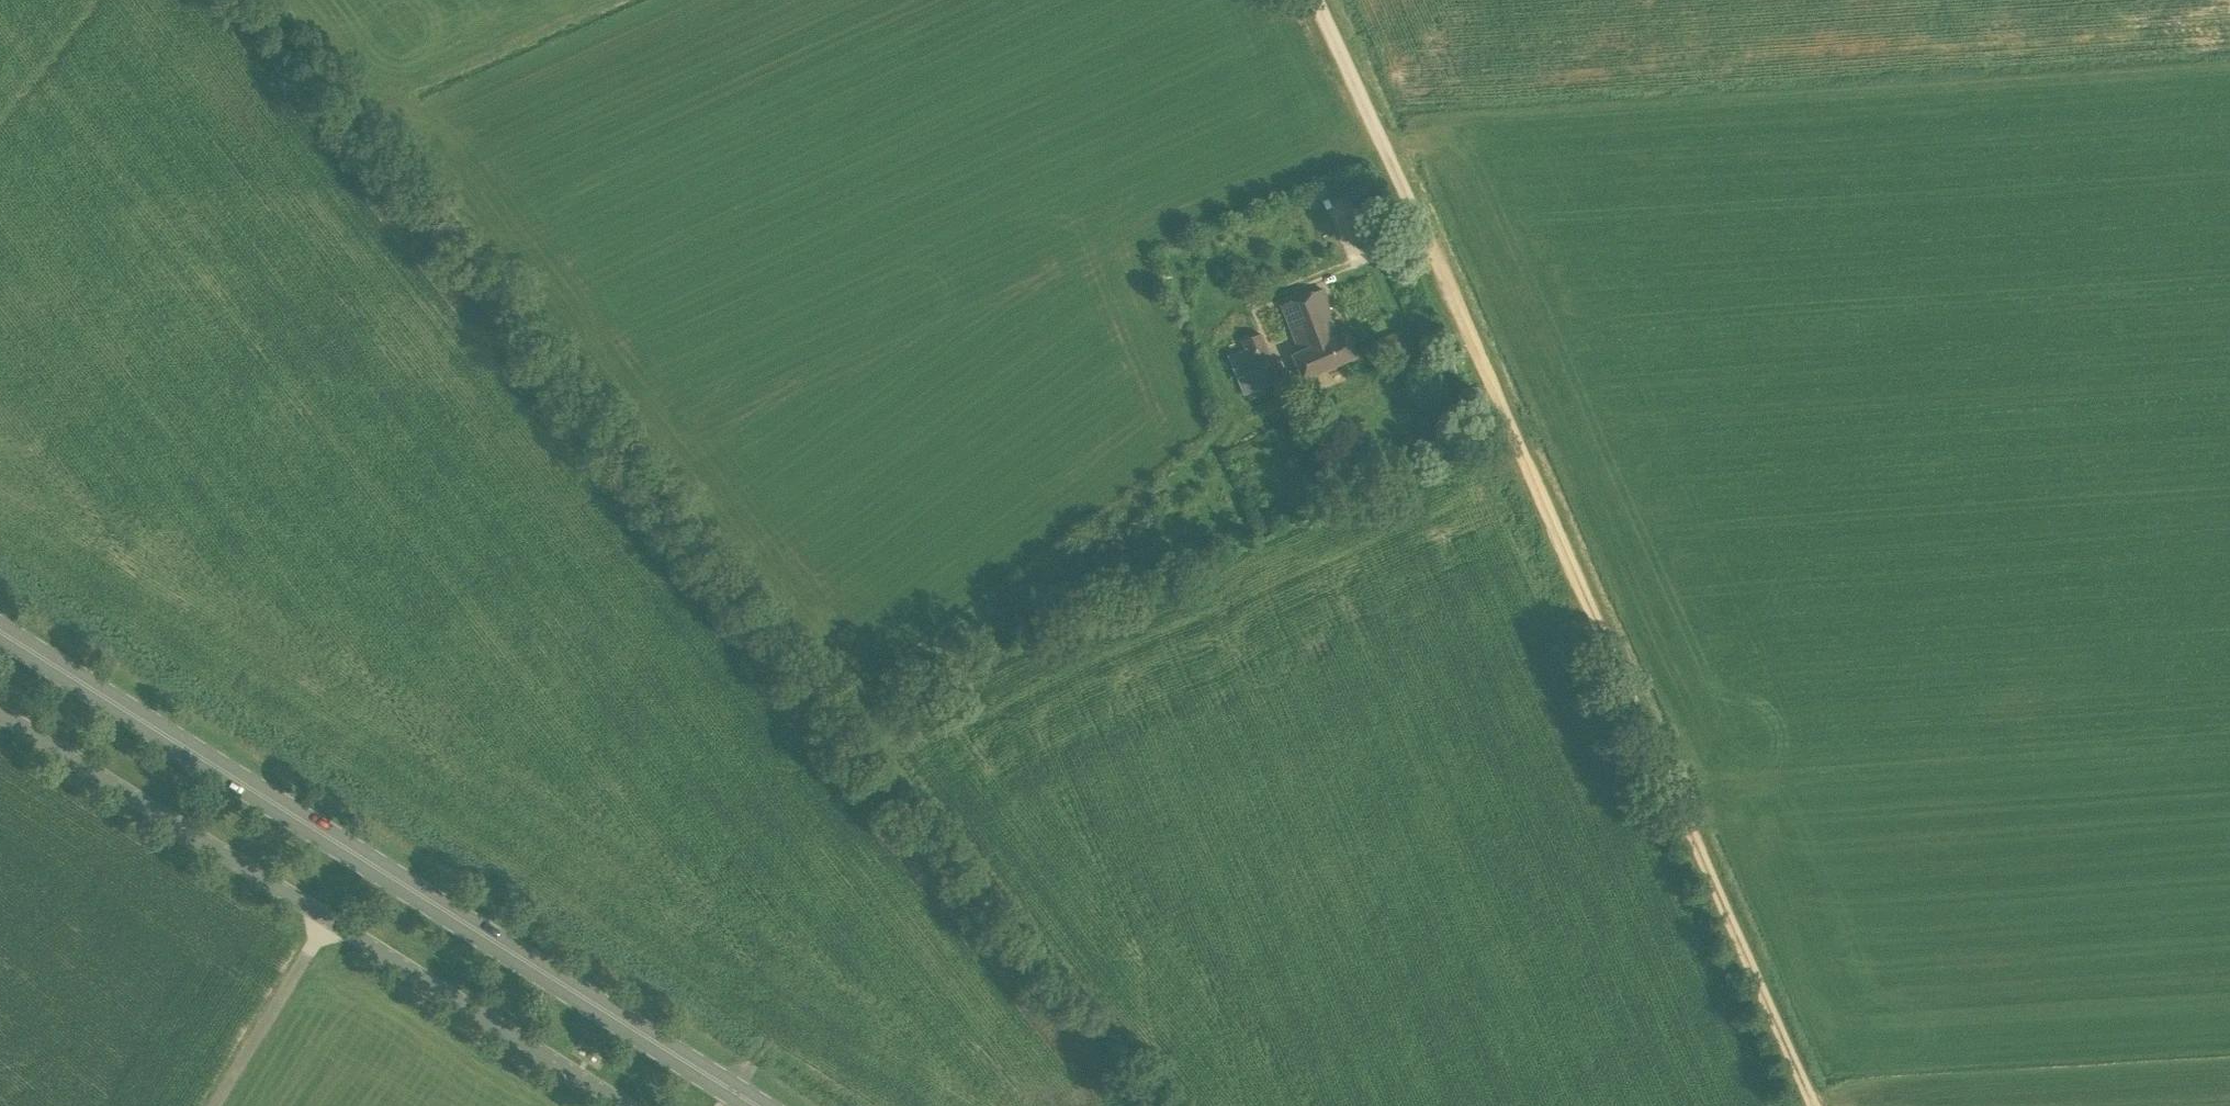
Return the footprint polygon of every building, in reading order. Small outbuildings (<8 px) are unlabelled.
[(1348,332),(1339,335),(1323,288),(1281,304),(1301,352),(1294,355),(1303,378),(1356,356),(1348,332)] [(1243,341),(1246,349),(1229,356),(1244,394),(1279,380),(1272,364),(1273,363),(1261,333),(1243,341)] [(1400,350),(1393,333),(1373,341),(1380,358),(1400,350)]
